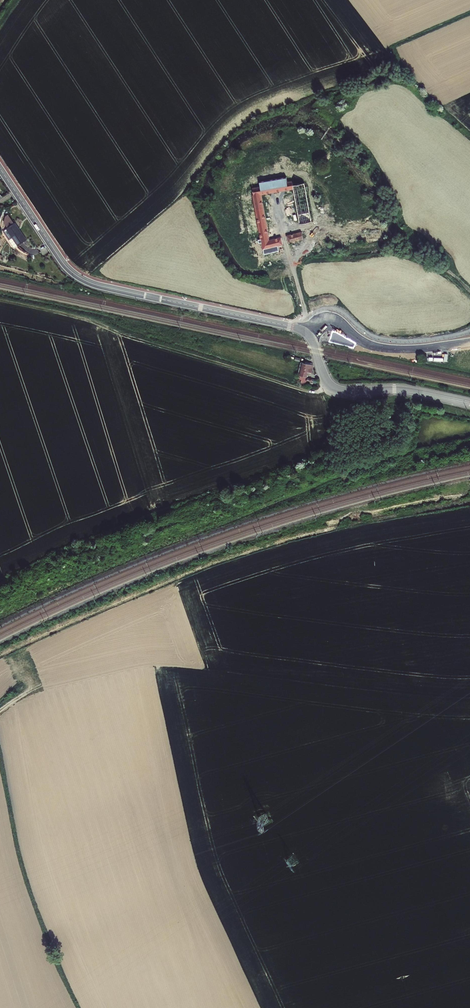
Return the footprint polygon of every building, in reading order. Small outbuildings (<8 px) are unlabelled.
[(251,188),(264,255),(279,251),(277,246),(284,244),(282,237),(269,240),(262,194),(293,189),(294,193),(293,194),(294,194),(295,199),(294,200),(295,201),(296,204),(295,205),(296,205),(297,208),(296,209),(297,210),(298,215),(297,216),(298,216),(300,224),(311,222),(305,183),(299,184),(298,183),(297,184),(293,185),(292,181),(287,182),(286,177),(259,182),(260,187),(251,188)] [(7,228),(14,223),(8,215),(5,217),(4,222),(7,228)] [(27,240),(15,223),(14,223),(7,228),(7,229),(18,245),(18,246),(27,240)] [(15,248),(18,245),(7,229),(4,231),(15,248)] [(301,232),(286,236),(289,244),(303,239),(301,232)] [(313,362),(303,360),(301,373),(302,373),(302,375),(304,375),(304,380),(308,380),(310,372),(314,372),(314,367),(313,362)]
